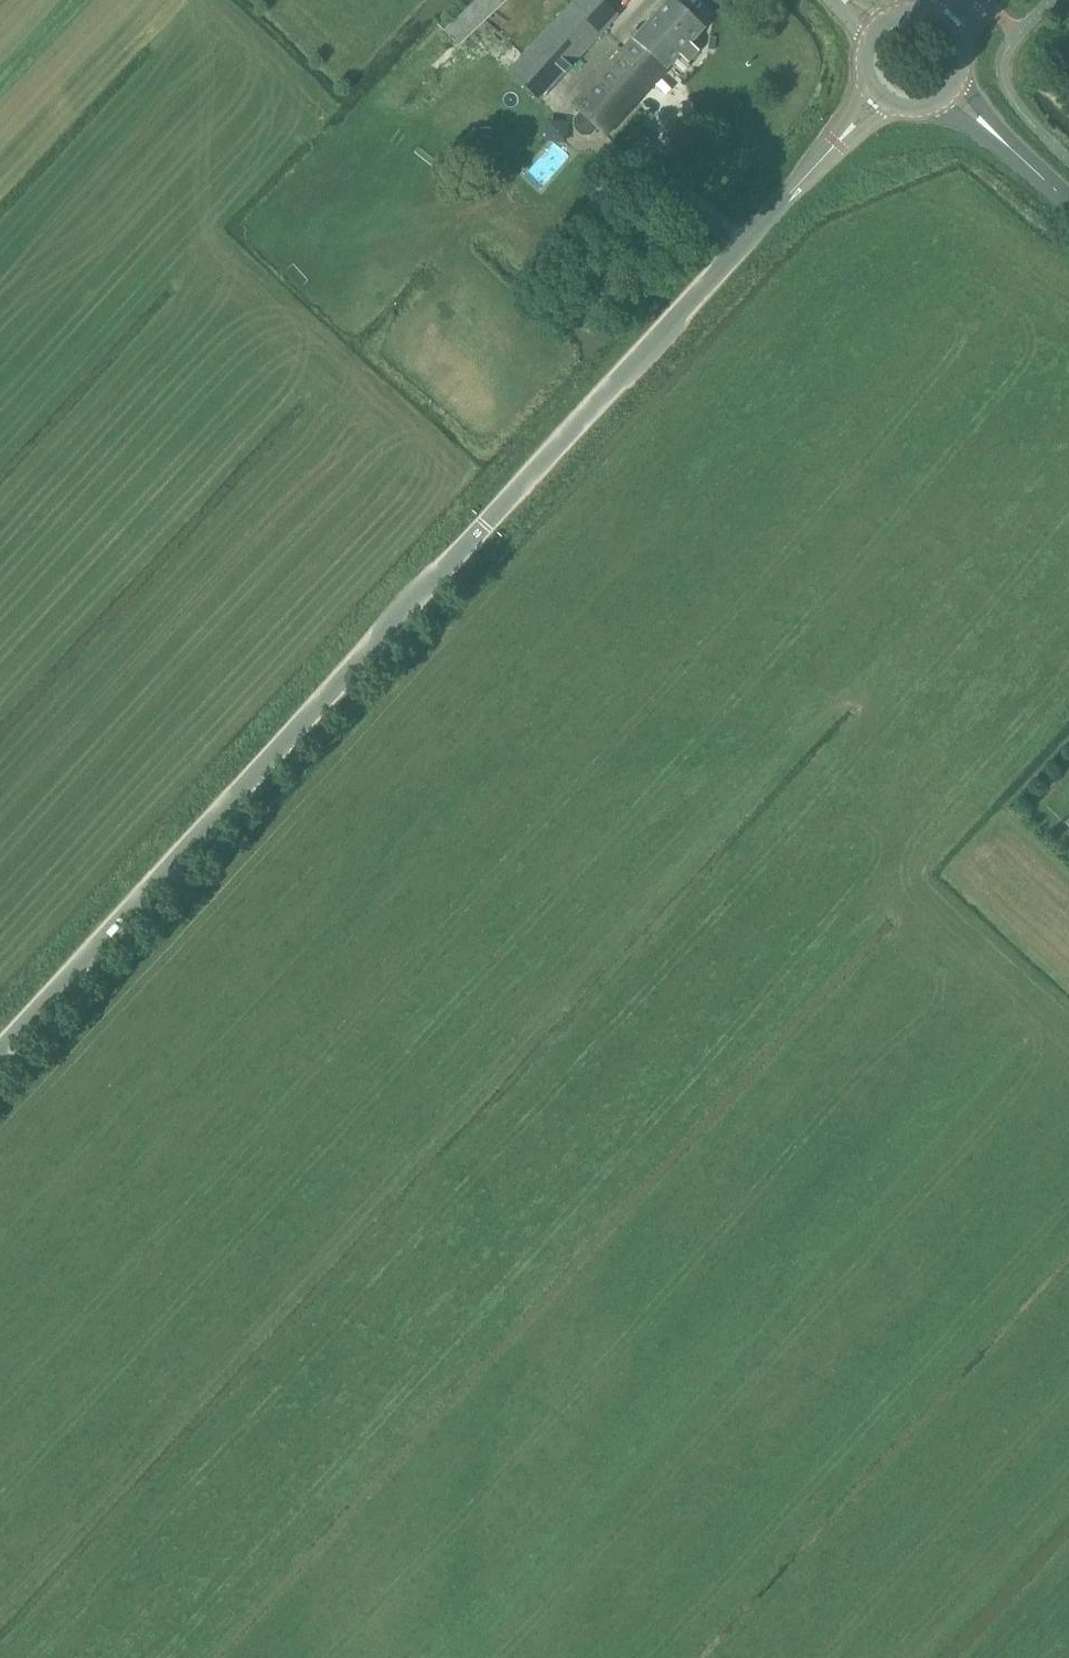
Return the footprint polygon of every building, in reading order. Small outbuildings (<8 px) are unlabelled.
[(507,0),(477,0),(446,29),(461,44),(507,0)] [(600,34),(617,16),(599,0),(574,0),(569,6),(600,34)] [(665,71),(679,57),(687,64),(698,53),(689,46),(703,31),(702,30),(702,23),(695,16),(689,18),(670,0),(669,0),(632,40),(665,71)] [(600,34),(569,6),(508,73),(539,101),(600,34)] [(590,136),(596,129),(605,137),(665,71),(632,40),(571,106),(579,114),(575,119),(573,130),(581,137),(590,136)]
